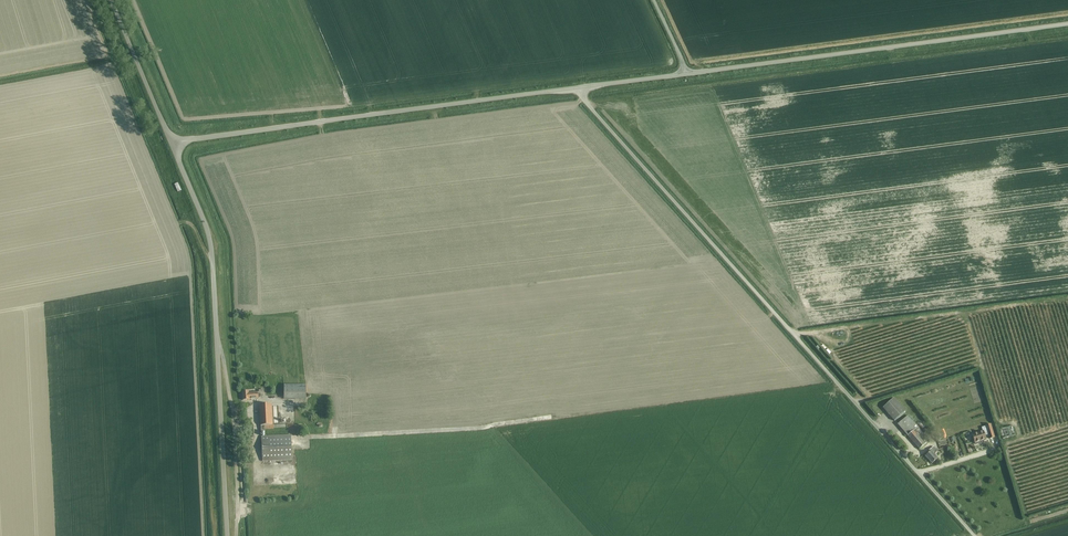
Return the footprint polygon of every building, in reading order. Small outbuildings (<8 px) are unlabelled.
[(284,385),(283,399),(306,399),(306,385),(284,385)] [(242,392),(243,401),(249,400),(262,398),(261,394),(264,394),(263,390),(258,390),(259,393),(248,393),(248,391),(242,392)] [(894,397),(883,407),(895,420),(906,411),(894,397)] [(261,426),(261,432),(265,432),(265,429),(274,429),(274,428),(285,427),(285,424),(272,425),(271,404),(259,405),(260,426),(261,426)] [(908,415),(897,424),(919,449),(929,440),(908,415)] [(986,439),(984,435),(988,434),(989,438),(994,437),(990,424),(985,425),(985,426),(981,427),(982,431),(972,434),(975,443),(976,444),(981,442),(981,441),(986,439)] [(1000,429),(1002,438),(1015,434),(1012,425),(1000,429)] [(261,437),(262,461),(292,460),(291,436),(261,437)] [(934,451),(935,452),(938,450),(934,446),(930,449),(930,450),(925,455),(932,462),(938,457),(933,452),(934,451)]
